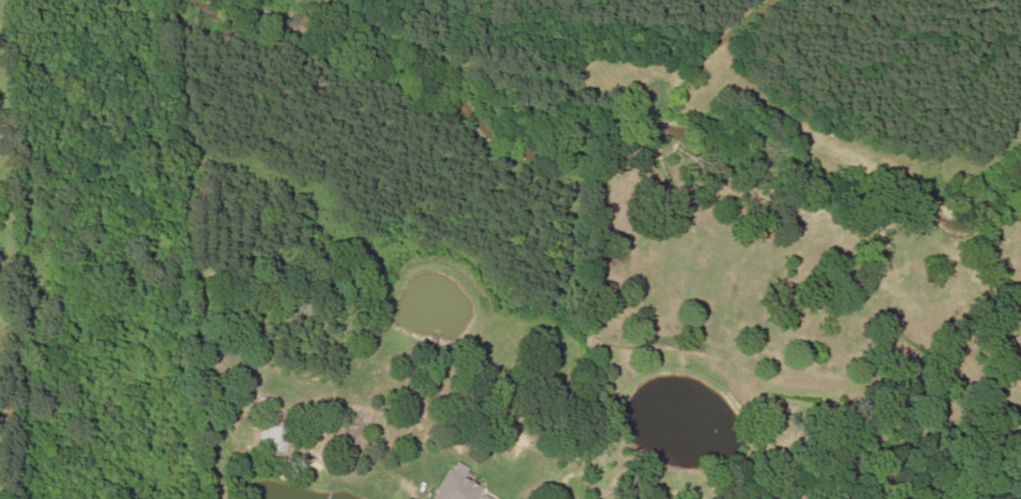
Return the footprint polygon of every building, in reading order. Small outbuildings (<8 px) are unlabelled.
[(289,422),(268,419),(270,399),(262,398),(254,449),(285,454),(289,422)] [(481,486),(445,469),(431,498),(475,498),(481,486)]
